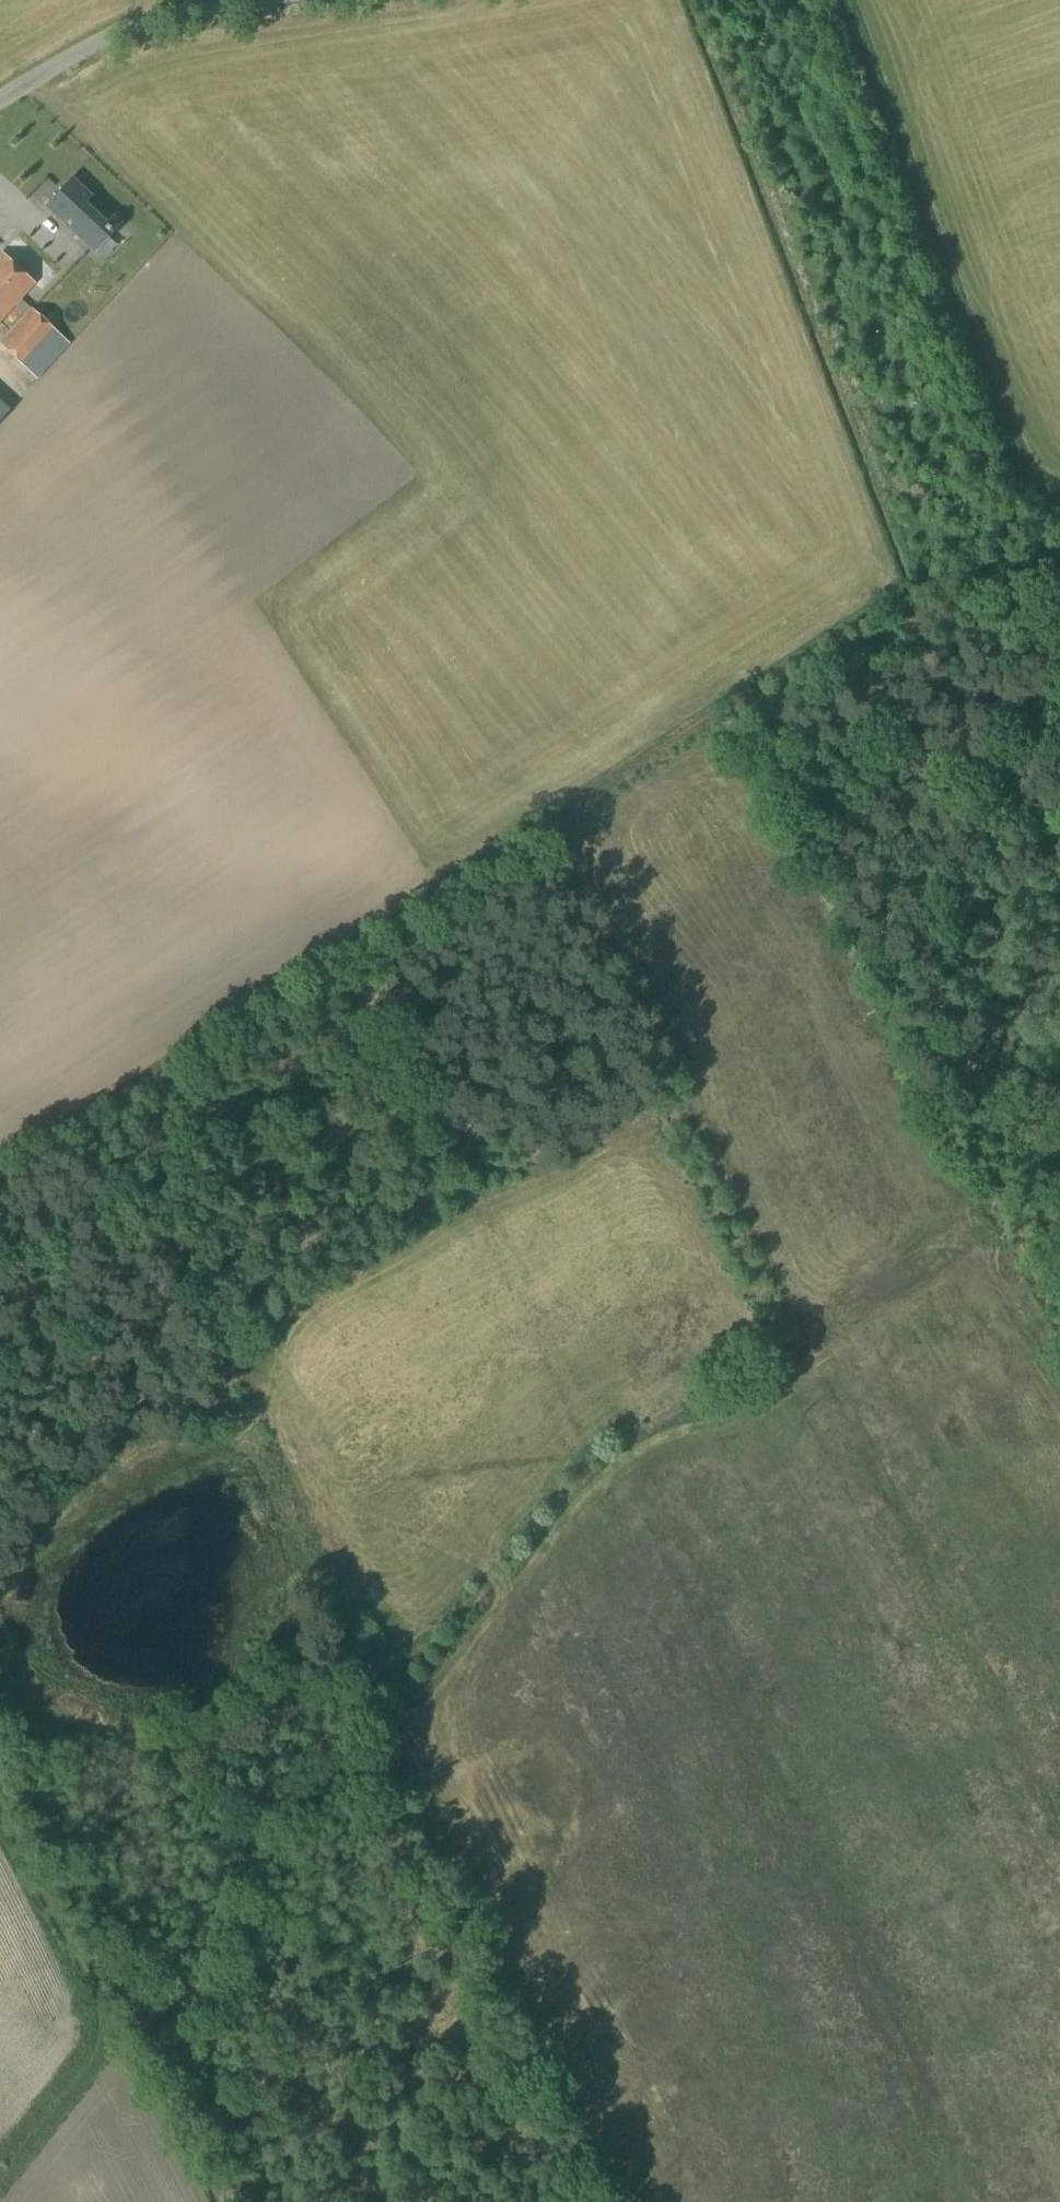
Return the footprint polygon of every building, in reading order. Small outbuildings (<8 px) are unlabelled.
[(89,197),(90,198),(91,197),(71,178),(44,207),(89,248),(105,230),(107,232),(110,229),(83,203),(89,197)] [(1,254),(0,254),(0,320),(22,297),(33,284),(1,254)] [(31,307),(0,340),(0,345),(37,379),(70,343),(31,307)] [(17,409),(0,392),(0,427),(17,409)]
